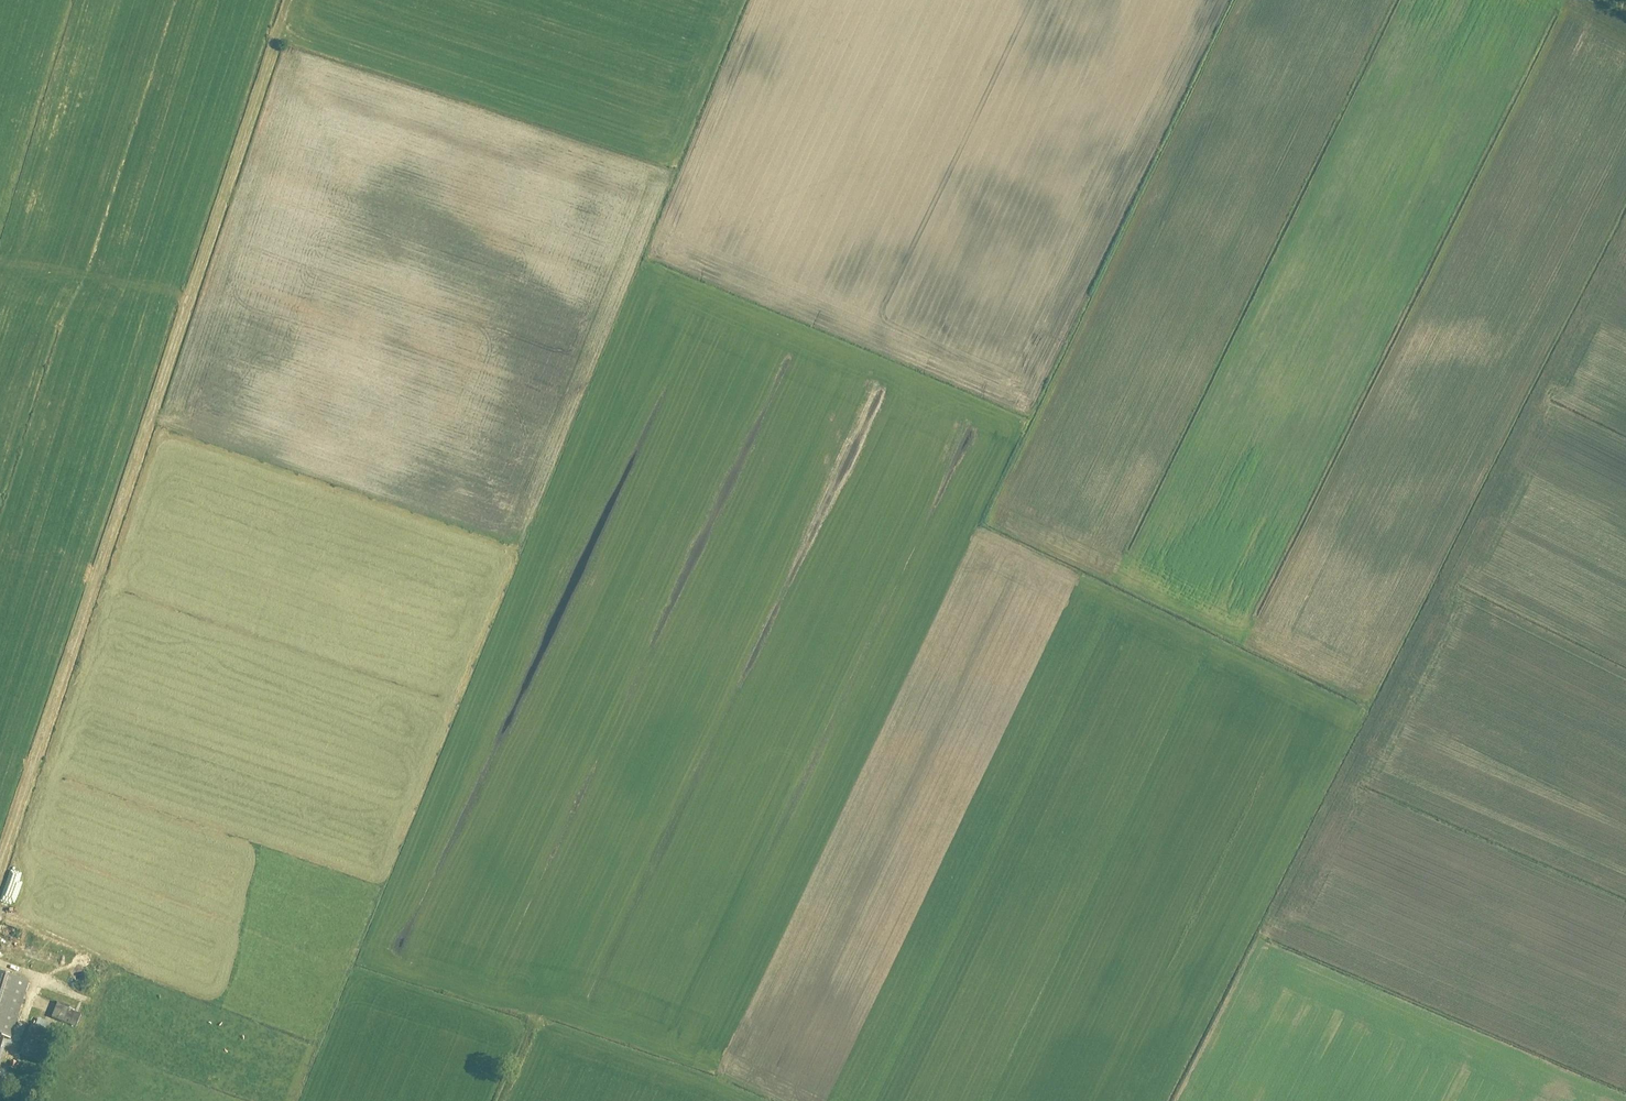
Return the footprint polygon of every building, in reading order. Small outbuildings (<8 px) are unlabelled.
[(2,1037),(9,1039),(27,983),(0,975),(0,1037),(2,1037)] [(80,1008),(74,1022),(84,1026),(90,1012),(80,1008)] [(57,1038),(33,1028),(29,1026),(18,1054),(46,1065),(57,1038)]
